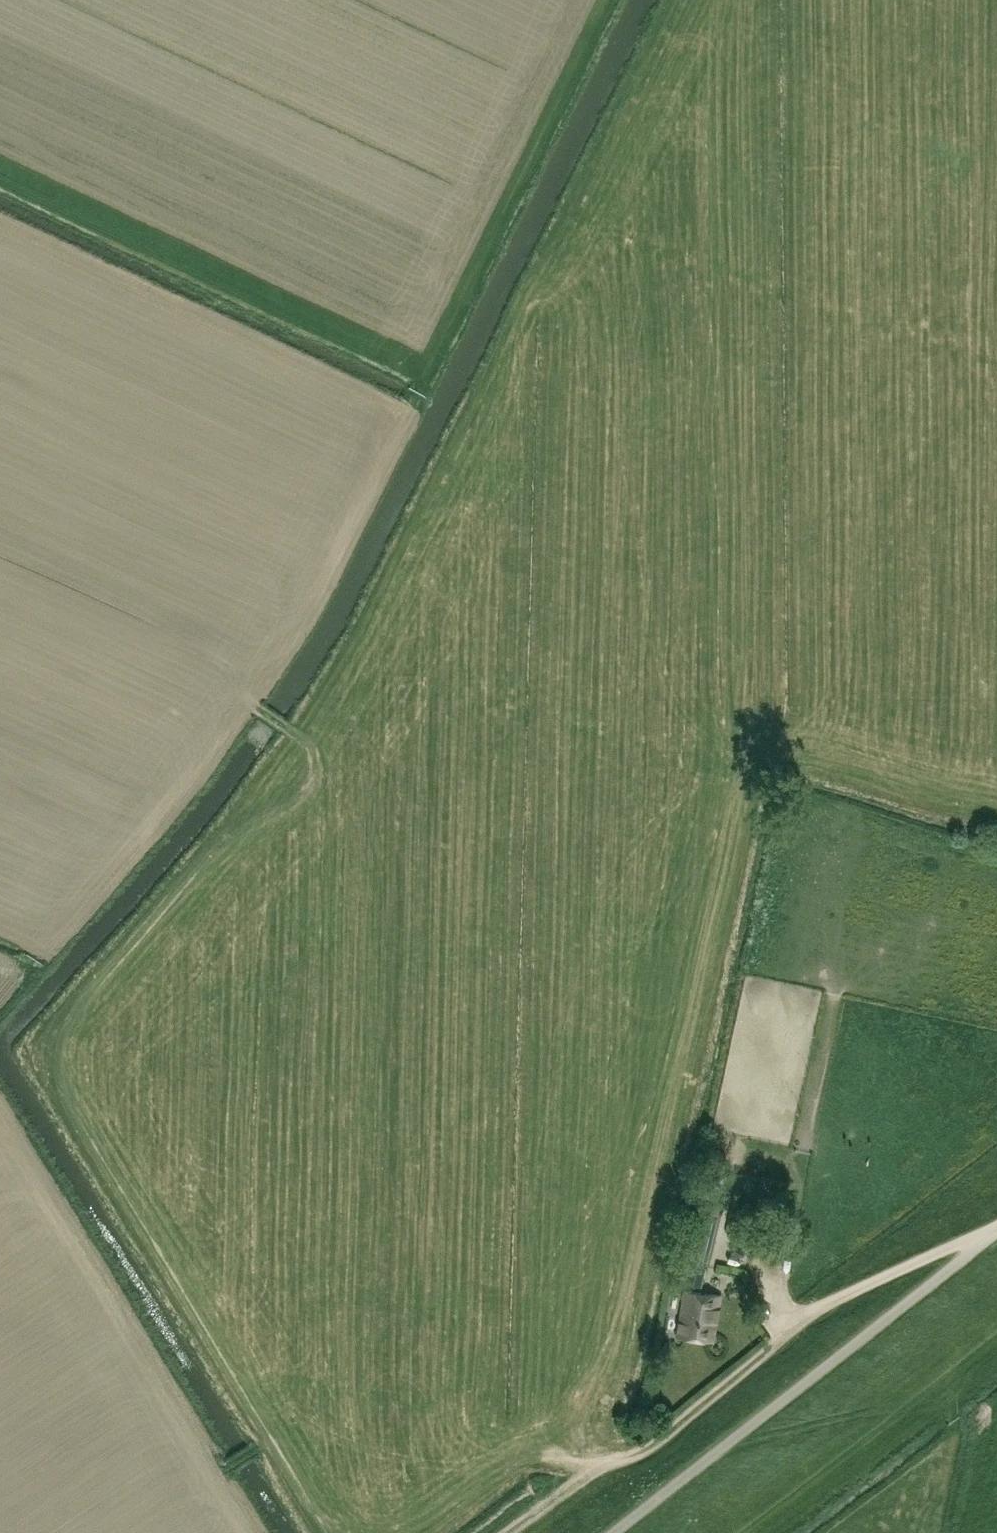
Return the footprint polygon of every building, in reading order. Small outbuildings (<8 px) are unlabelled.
[(724,1202),(695,1196),(681,1256),(709,1262),(724,1202)] [(680,1258),(676,1277),(701,1283),(705,1264),(680,1258)] [(712,1341),(720,1295),(685,1290),(677,1336),(712,1341)] [(651,1416),(654,1421),(661,1417),(658,1412),(651,1416)]
